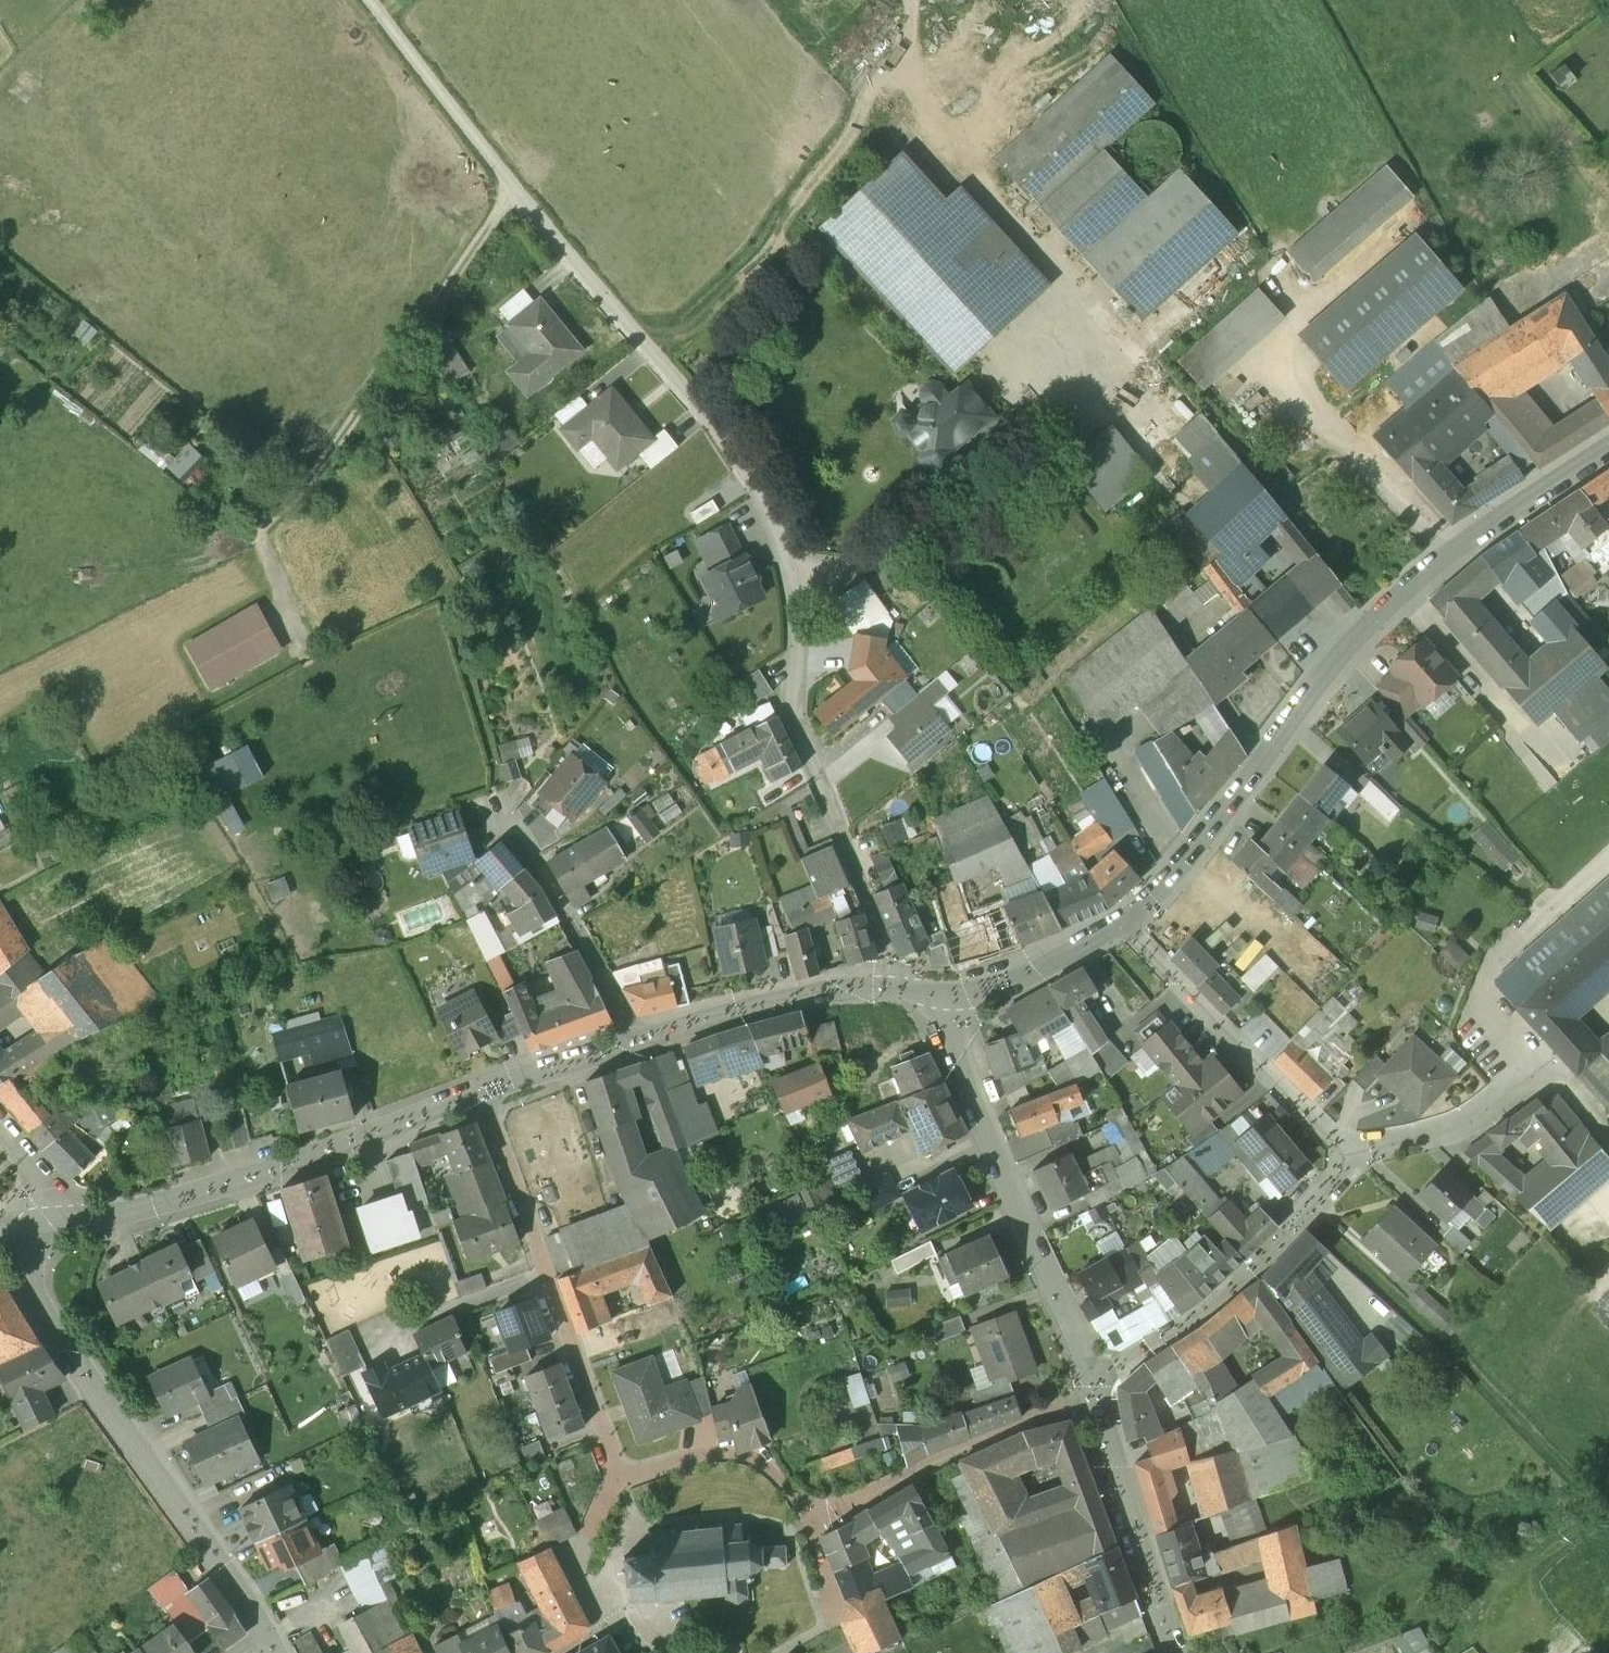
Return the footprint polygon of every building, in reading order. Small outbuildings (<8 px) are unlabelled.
[(993,159),(1083,257),(1150,196),(1106,148),(1157,101),(1112,51),(993,159)] [(903,154),(820,229),(953,375),(1051,286),(960,186),(945,200),(903,154)] [(1387,166),(1286,253),(1311,283),(1412,195),(1387,166)] [(1150,196),(1083,257),(1127,306),(1134,315),(1141,322),(1238,234),(1179,170),(1150,196)] [(1415,234),(1297,336),(1308,349),(1427,247),(1415,234)] [(1427,247),(1308,349),(1343,390),(1462,288),(1427,247)] [(1258,289),(1176,362),(1203,391),(1284,318),(1258,289)] [(523,290),(499,310),(511,324),(535,304),(523,290)] [(1454,366),(1452,367),(1454,369),(1481,401),(1511,382),(1560,351),(1570,362),(1595,344),(1565,296),(1489,344),(1454,366)] [(581,351),(540,301),(535,304),(511,324),(509,326),(531,354),(509,373),(527,395),(581,351)] [(1127,306),(1119,314),(1126,322),(1134,315),(1127,306)] [(1475,321),(1437,346),(1454,366),(1489,344),(1475,321)] [(1433,342),(1387,382),(1408,408),(1454,369),(1452,367),(1454,366),(1437,346),(1433,342)] [(1595,344),(1570,362),(1571,363),(1571,362),(1598,403),(1603,410),(1608,419),(1608,367),(1595,344)] [(1408,408),(1373,438),(1414,485),(1415,484),(1437,464),(1482,424),(1493,415),(1481,401),(1454,369),(1408,408)] [(1511,382),(1481,401),(1493,415),(1499,423),(1500,423),(1533,462),(1539,469),(1559,456),(1544,437),(1553,432),(1511,382)] [(948,399),(938,387),(932,385),(926,387),(923,393),(923,399),(927,404),(911,416),(901,415),(894,423),(899,433),(909,434),(922,451),(922,459),(929,469),(941,470),(951,463),(952,451),(949,446),(962,435),(968,436),(974,432),(948,399)] [(992,418),(966,386),(948,399),(974,432),(992,418)] [(652,440),(612,391),(589,409),(565,428),(563,430),(578,449),(592,437),(617,469),(637,453),(652,440)] [(578,395),(555,415),(565,428),(589,409),(578,395)] [(1598,403),(1574,419),(1588,438),(1602,429),(1594,416),(1603,410),(1598,403)] [(1603,410),(1594,416),(1602,429),(1608,424),(1608,419),(1603,410)] [(1512,461),(1478,483),(1479,484),(1463,495),(1476,510),(1525,479),(1519,472),(1533,462),(1500,423),(1499,423),(1493,415),(1482,424),(1512,461)] [(1203,416),(1173,442),(1199,472),(1194,476),(1209,494),(1241,464),(1219,437),(1203,416)] [(1553,432),(1544,437),(1559,456),(1588,438),(1574,419),(1553,432)] [(678,448),(664,430),(652,440),(637,453),(651,469),(678,448)] [(1146,479),(1107,430),(1079,453),(1118,501),(1146,479)] [(137,447),(157,465),(167,454),(147,437),(137,447)] [(199,457),(180,440),(167,454),(157,465),(175,482),(199,457)] [(1118,501),(1079,453),(1064,465),(1103,513),(1118,501)] [(1259,485),(1241,464),(1209,494),(1186,516),(1222,554),(1215,560),(1237,588),(1250,575),(1267,558),(1255,543),(1271,529),(1277,524),(1280,528),(1289,521),(1259,485)] [(1283,464),(1259,485),(1284,515),(1293,507),(1279,490),(1294,477),(1283,464)] [(1463,495),(1437,464),(1415,484),(1451,525),(1476,510),(1463,495)] [(1580,490),(1591,506),(1608,494),(1608,471),(1580,490)] [(1590,507),(1591,506),(1580,490),(1517,532),(1532,551),(1541,545),(1542,547),(1543,547),(1568,530),(1599,568),(1608,560),(1608,532),(1603,525),(1590,507)] [(719,498),(696,508),(701,520),(724,510),(719,498)] [(1222,554),(1186,516),(1169,530),(1203,570),(1215,560),(1222,554)] [(1316,555),(1289,521),(1280,528),(1277,524),(1271,529),(1302,567),(1316,555)] [(727,527),(697,542),(712,573),(743,558),(727,527)] [(1517,532),(1481,556),(1496,577),(1502,584),(1503,584),(1507,589),(1536,568),(1532,558),(1535,556),(1532,551),(1517,532)] [(1443,589),(1460,608),(1445,620),(1534,724),(1551,711),(1579,743),(1589,735),(1601,749),(1608,742),(1608,690),(1595,673),(1604,665),(1574,629),(1553,606),(1567,595),(1558,578),(1543,547),(1542,547),(1541,545),(1532,551),(1535,556),(1532,558),(1536,568),(1507,589),(1535,622),(1534,623),(1552,644),(1527,665),(1493,626),(1494,625),(1471,599),(1496,577),(1481,556),(1443,589)] [(1341,585),(1316,555),(1302,567),(1327,597),(1329,595),(1341,585)] [(712,573),(703,578),(716,604),(713,613),(717,620),(725,623),(733,619),(736,611),(762,598),(753,579),(757,578),(748,560),(743,558),(712,573)] [(1237,588),(1215,560),(1203,570),(1229,605),(1242,595),(1237,588)] [(1580,561),(1558,578),(1567,595),(1571,601),(1597,582),(1580,561)] [(1327,597),(1302,567),(1288,579),(1313,608),(1327,597)] [(1250,575),(1237,588),(1242,595),(1257,583),(1250,575)] [(1268,596),(1257,583),(1242,595),(1253,609),(1249,612),(1274,641),(1313,608),(1288,579),(1268,596)] [(886,615),(862,582),(832,603),(856,637),(886,615)] [(1185,583),(1151,609),(1167,633),(1202,606),(1185,583)] [(1356,605),(1341,585),(1329,595),(1345,614),(1356,605)] [(1460,608),(1443,589),(1429,602),(1445,620),(1460,608)] [(1274,641),(1249,612),(1253,609),(1242,595),(1229,605),(1233,610),(1223,619),(1229,628),(1215,640),(1205,648),(1218,663),(1226,656),(1240,672),(1241,671),(1241,670),(1252,661),(1253,661),(1263,653),(1262,652),(1273,643),(1274,643),(1275,642),(1274,641)] [(252,609),(185,647),(209,690),(277,653),(252,609)] [(1151,609),(1063,679),(1100,734),(1133,707),(1186,663),(1185,662),(1184,660),(1167,633),(1151,609)] [(886,615),(856,637),(884,642),(891,622),(886,615)] [(884,642),(856,637),(850,672),(856,680),(874,702),(905,678),(881,648),(884,642)] [(1226,656),(1218,663),(1205,648),(1215,640),(1214,639),(1185,662),(1186,663),(1213,704),(1246,677),(1241,671),(1240,672),(1226,656)] [(1455,677),(1423,641),(1392,669),(1395,673),(1421,702),(1434,690),(1437,694),(1455,677)] [(1186,663),(1133,707),(1154,742),(1171,732),(1213,704),(1186,663)] [(948,669),(937,679),(948,692),(960,682),(948,669)] [(759,670),(737,684),(751,706),(773,692),(759,670)] [(1395,673),(1377,689),(1399,715),(1403,718),(1421,702),(1395,673)] [(893,715),(889,719),(897,729),(928,703),(931,708),(948,692),(937,679),(913,698),(893,715)] [(856,680),(815,712),(833,735),(874,702),(856,680)] [(904,690),(886,708),(893,715),(913,698),(904,690)] [(964,712),(948,692),(931,708),(947,727),(964,712)] [(769,703),(738,715),(747,732),(776,717),(769,703)] [(897,729),(887,737),(909,764),(949,730),(947,727),(931,708),(928,703),(897,729)] [(1371,703),(1339,732),(1366,762),(1380,750),(1383,753),(1385,751),(1392,759),(1407,746),(1408,745),(1389,723),(1371,703)] [(1403,718),(1399,715),(1389,723),(1408,745),(1407,746),(1413,754),(1425,744),(1403,718)] [(747,732),(716,748),(720,755),(728,773),(761,756),(774,783),(783,779),(801,768),(776,717),(747,732)] [(1091,735),(1084,725),(1080,728),(1087,738),(1091,735)] [(1154,742),(1139,750),(1147,763),(1160,755),(1163,759),(1183,746),(1171,732),(1154,742)] [(1243,751),(1231,733),(1216,753),(1232,765),(1243,751)] [(1194,759),(1183,746),(1163,759),(1173,776),(1156,787),(1182,832),(1196,814),(1234,767),(1232,765),(1216,753),(1208,764),(1198,755),(1194,759)] [(511,753),(505,755),(507,764),(502,766),(507,783),(520,778),(515,762),(522,759),(517,748),(510,751),(511,753)] [(237,751),(206,766),(221,797),(252,782),(237,751)] [(720,755),(699,766),(707,783),(728,773),(720,755)] [(1147,763),(1143,766),(1156,787),(1173,776),(1163,759),(1160,755),(1147,763)] [(602,782),(572,757),(542,794),(568,815),(572,819),(602,782)] [(1323,766),(1299,795),(1331,821),(1340,810),(1333,805),(1348,786),(1323,766)] [(523,781),(509,799),(515,807),(532,788),(523,781)] [(1399,810),(1369,781),(1358,795),(1388,824),(1399,810)] [(1119,805),(1105,782),(1080,797),(1092,814),(1098,823),(1110,840),(1118,834),(1120,836),(1134,827),(1120,805),(1119,805)] [(568,815),(542,794),(533,806),(558,827),(568,815)] [(1299,795),(1279,821),(1307,844),(1308,843),(1319,830),(1327,836),(1336,826),(1331,821),(1299,795)] [(989,798),(933,822),(943,850),(1003,823),(989,798)] [(647,805),(629,816),(647,842),(657,834),(645,818),(653,813),(647,805)] [(1092,814),(1078,824),(1083,832),(1084,831),(1098,823),(1092,814)] [(458,816),(433,825),(429,823),(424,825),(422,829),(411,833),(419,856),(424,872),(439,867),(450,863),(448,859),(470,852),(458,816)] [(876,827),(886,853),(911,843),(901,817),(876,827)] [(1038,842),(1026,818),(1006,829),(1019,852),(1020,853),(1038,843),(1038,842)] [(1483,820),(1467,837),(1505,873),(1521,859),(1483,820)] [(1307,844),(1279,821),(1271,830),(1300,854),(1307,844)] [(1003,823),(943,850),(954,881),(999,861),(1019,852),(1006,829),(1003,823)] [(1098,823),(1084,831),(1083,832),(1069,841),(1081,861),(1110,840),(1098,823)] [(0,829),(0,847),(15,840),(7,826),(0,829)] [(1362,847),(1336,826),(1327,836),(1325,838),(1338,849),(1335,852),(1348,864),(1362,847)] [(607,828),(576,847),(593,878),(598,884),(605,879),(601,873),(626,859),(614,838),(607,828)] [(1300,854),(1271,830),(1258,846),(1277,865),(1276,866),(1284,873),(1299,855),(1300,854)] [(411,833),(396,838),(403,858),(410,859),(419,856),(411,833)] [(1057,849),(1049,837),(1038,842),(1038,843),(1044,856),(1048,854),(1057,849)] [(1057,849),(1048,854),(1061,876),(1066,873),(1082,863),(1081,861),(1069,841),(1057,849)] [(1258,846),(1251,841),(1231,862),(1242,872),(1241,873),(1244,875),(1270,899),(1280,888),(1273,882),(1271,884),(1265,878),(1276,866),(1277,865),(1258,846)] [(500,843),(479,860),(491,875),(502,887),(523,870),(500,843)] [(1329,861),(1308,843),(1307,844),(1300,854),(1299,855),(1319,872),(1323,867),(1329,861)] [(851,883),(835,846),(801,860),(818,900),(829,896),(836,916),(837,921),(863,913),(851,883)] [(593,878),(576,847),(567,852),(564,847),(545,858),(573,906),(591,897),(583,884),(593,878)] [(1140,879),(1114,851),(1088,874),(1090,877),(1108,908),(1140,879)] [(470,852),(448,859),(450,863),(439,867),(454,895),(473,881),(477,886),(484,880),(491,875),(479,860),(478,860),(470,852)] [(1019,852),(999,861),(1006,874),(1014,871),(1027,865),(1020,853),(1019,852)] [(886,853),(871,858),(881,881),(889,878),(896,876),(886,853)] [(1082,863),(1066,873),(1072,885),(1090,877),(1088,874),(1082,863)] [(1027,865),(1014,871),(1017,880),(1022,882),(1033,877),(1027,865)] [(542,891),(523,870),(502,887),(491,875),(484,880),(491,888),(483,894),(485,896),(489,902),(488,903),(491,906),(507,894),(519,908),(519,909),(542,891)] [(896,876),(889,878),(893,888),(874,895),(887,926),(914,915),(896,876)] [(1072,885),(1045,897),(1061,929),(1108,908),(1090,877),(1072,885)] [(497,956),(479,916),(483,914),(476,902),(485,896),(483,894),(491,888),(484,880),(477,886),(473,881),(454,895),(467,921),(487,961),(496,957),(497,956)] [(987,914),(968,922),(954,881),(933,891),(933,893),(939,910),(940,913),(945,930),(943,931),(954,966),(991,956),(1001,952),(987,914)] [(1585,906),(1604,928),(1608,924),(1608,886),(1585,906)] [(1036,895),(1004,907),(1021,945),(1062,929),(1061,929),(1045,897),(1044,896),(1039,887),(1033,889),(1036,895)] [(1302,907),(1280,888),(1270,899),(1291,918),(1302,907)] [(542,891),(519,909),(519,908),(508,914),(518,931),(521,936),(556,916),(542,891)] [(933,893),(923,896),(928,913),(932,912),(939,910),(933,893)] [(818,900),(811,903),(808,897),(799,901),(801,907),(785,913),(793,933),(805,928),(827,920),(836,916),(829,896),(818,900)] [(1585,906),(1496,984),(1515,1007),(1604,928),(1585,906)] [(1021,945),(1004,907),(987,914),(1001,952),(1020,945),(1021,945)] [(1422,908),(1408,922),(1425,940),(1440,926),(1422,908)] [(0,909),(0,983),(13,998),(14,999),(33,984),(32,983),(34,982),(44,976),(27,954),(0,909)] [(837,921),(835,922),(849,965),(877,957),(863,913),(837,921)] [(914,915),(887,926),(901,958),(927,946),(929,945),(925,938),(914,915)] [(556,916),(521,936),(518,931),(512,934),(518,945),(559,922),(556,916)] [(753,922),(716,931),(726,974),(763,965),(762,959),(755,930),(753,922)] [(771,926),(755,930),(762,959),(778,955),(771,926)] [(805,928),(793,933),(784,936),(796,980),(818,974),(805,928)] [(1514,1008),(1544,1040),(1570,1017),(1608,982),(1608,934),(1604,928),(1515,1007),(1514,1008)] [(943,931),(925,938),(929,945),(927,946),(931,967),(954,966),(943,931)] [(34,982),(32,983),(33,984),(14,999),(25,1011),(41,1033),(41,1034),(54,1052),(77,1039),(78,1040),(160,1003),(110,937),(73,958),(44,976),(34,982)] [(1217,966),(1190,940),(1170,960),(1214,1005),(1229,990),(1211,972),(1217,966)] [(1450,941),(1437,953),(1454,970),(1467,958),(1450,941)] [(575,952),(546,962),(557,991),(531,1001),(523,982),(512,988),(503,993),(509,1006),(520,1027),(522,1032),(530,1053),(612,1023),(599,996),(590,979),(591,979),(575,952)] [(1268,952),(1241,979),(1251,988),(1259,997),(1271,986),(1263,978),(1278,963),(1268,952)] [(512,988),(496,957),(487,961),(503,993),(512,988)] [(661,959),(612,974),(622,990),(682,975),(679,966),(664,970),(661,959)] [(1083,968),(1049,987),(1049,988),(1071,1022),(1080,1037),(1097,1026),(1081,1000),(1097,991),(1083,968)] [(682,975),(622,990),(638,1017),(689,1005),(682,975)] [(1229,990),(1214,1005),(1224,1015),(1251,988),(1241,979),(1229,990)] [(13,998),(0,983),(0,1007),(13,998)] [(1049,988),(1006,1011),(1014,1025),(1013,1025),(1018,1033),(984,1045),(997,1079),(1000,1078),(1034,1066),(1034,1063),(1027,1045),(1051,1033),(1071,1022),(1049,988)] [(496,1038),(474,995),(443,1011),(452,1028),(448,1029),(462,1056),(496,1038)] [(1332,997),(1290,1040),(1292,1042),(1274,1062),(1312,1100),(1333,1080),(1302,1049),(1305,1046),(1307,1047),(1344,1009),(1332,997)] [(25,1011),(14,999),(13,998),(0,1007),(0,1026),(25,1011)] [(509,1006),(492,1015),(505,1041),(522,1032),(520,1027),(509,1006)] [(826,1008),(801,1014),(805,1029),(830,1023),(826,1008)] [(801,1014),(768,1022),(749,1028),(760,1054),(808,1041),(805,1029),(801,1014)] [(1157,1014),(1136,1032),(1145,1044),(1167,1026),(1157,1014)] [(1345,1015),(1322,1038),(1345,1061),(1352,1054),(1340,1042),(1356,1027),(1345,1015)] [(1570,1017),(1544,1040),(1576,1076),(1577,1075),(1601,1053),(1608,1062),(1608,1038),(1599,1043),(1593,1033),(1589,1037),(1570,1017)] [(340,1018),(323,1022),(330,1042),(333,1051),(350,1046),(340,1018)] [(323,1022),(273,1036),(278,1056),(330,1042),(323,1022)] [(1071,1022),(1051,1033),(1066,1061),(1087,1048),(1080,1037),(1071,1022)] [(830,1023),(805,1029),(808,1041),(815,1060),(840,1053),(841,1052),(833,1023),(830,1023)] [(1468,1040),(1454,1023),(1445,1030),(1453,1039),(1460,1047),(1468,1040)] [(1145,1044),(1143,1046),(1177,1088),(1180,1086),(1186,1094),(1171,1107),(1192,1132),(1193,1133),(1209,1120),(1241,1094),(1219,1067),(1208,1076),(1202,1068),(1204,1066),(1170,1024),(1167,1026),(1145,1044)] [(1097,1026),(1080,1037),(1087,1048),(1091,1054),(1090,1055),(1090,1056),(1092,1055),(1107,1042),(1107,1041),(1097,1026)] [(749,1028),(714,1038),(729,1077),(766,1068),(760,1054),(749,1028)] [(1,1061),(0,1060),(0,1086),(40,1061),(51,1055),(54,1052),(41,1034),(41,1033),(1,1061)] [(714,1038),(686,1048),(693,1070),(696,1069),(703,1085),(729,1077),(714,1038)] [(1387,1066),(1377,1076),(1378,1077),(1392,1090),(1394,1089),(1420,1113),(1455,1077),(1435,1058),(1413,1038),(1387,1066)] [(1453,1039),(1435,1058),(1455,1077),(1470,1060),(1460,1047),(1453,1039)] [(1128,1064),(1108,1040),(1107,1041),(1107,1042),(1092,1055),(1106,1081),(1128,1064)] [(1087,1048),(1066,1061),(1079,1084),(1099,1071),(1090,1056),(1090,1055),(1091,1054),(1087,1048)] [(1345,1061),(1334,1073),(1340,1080),(1361,1059),(1354,1052),(1345,1061)] [(850,1085),(840,1053),(817,1060),(820,1067),(830,1093),(850,1085)] [(928,1054),(913,1060),(910,1053),(900,1057),(903,1064),(893,1067),(901,1089),(905,1099),(943,1084),(928,1054)] [(1601,1053),(1577,1075),(1581,1079),(1582,1079),(1600,1101),(1594,1106),(1602,1113),(1608,1105),(1608,1062),(1601,1053)] [(671,1054),(654,1060),(659,1076),(684,1069),(671,1054)] [(51,1055),(40,1061),(49,1074),(60,1068),(51,1055)] [(1375,1055),(1352,1079),(1365,1091),(1378,1077),(1377,1076),(1387,1066),(1375,1055)] [(654,1060),(618,1072),(624,1089),(642,1082),(667,1153),(686,1146),(679,1129),(673,1113),(659,1076),(654,1060)] [(1035,1066),(1000,1078),(1006,1097),(1025,1086),(1048,1072),(1043,1060),(1034,1063),(1034,1066),(1035,1066)] [(0,1086),(0,1098),(29,1134),(50,1117),(33,1099),(36,1097),(29,1086),(49,1074),(40,1061),(0,1086)] [(243,1107),(233,1063),(213,1067),(223,1111),(243,1107)] [(820,1067),(773,1086),(785,1115),(830,1093),(820,1067)] [(684,1069),(659,1076),(673,1113),(701,1105),(684,1069)] [(341,1071),(287,1086),(299,1132),(354,1117),(341,1071)] [(618,1072),(586,1083),(601,1132),(628,1123),(634,1121),(624,1089),(618,1072)] [(1576,1076),(1566,1084),(1570,1089),(1581,1079),(1577,1075),(1576,1076)] [(1581,1079),(1570,1089),(1588,1111),(1594,1106),(1600,1101),(1582,1079),(1581,1079)] [(904,1099),(898,1102),(911,1130),(922,1156),(932,1152),(935,1158),(947,1152),(944,1146),(968,1135),(943,1084),(905,1099),(904,1099)] [(202,1085),(189,1088),(192,1099),(193,1099),(197,1116),(209,1112),(202,1085)] [(1011,1110),(1009,1111),(1020,1137),(1044,1128),(1058,1123),(1071,1118),(1066,1108),(1073,1105),(1072,1103),(1080,1100),(1075,1085),(1011,1110)] [(1025,1086),(1006,1097),(1011,1110),(1031,1102),(1025,1086)] [(901,1089),(884,1095),(881,1087),(852,1097),(858,1117),(898,1102),(904,1099),(901,1089)] [(1579,1123),(1557,1097),(1543,1107),(1566,1134),(1579,1123)] [(192,1099),(159,1108),(173,1167),(208,1158),(197,1116),(193,1099),(192,1099)] [(1543,1107),(1537,1099),(1507,1121),(1507,1120),(1490,1133),(1502,1147),(1518,1136),(1525,1143),(1533,1137),(1545,1151),(1546,1150),(1566,1134),(1543,1107)] [(858,1117),(849,1121),(854,1131),(857,1130),(867,1151),(911,1130),(898,1102),(858,1117)] [(701,1105),(673,1113),(679,1129),(686,1146),(721,1133),(709,1103),(701,1105)] [(111,1104),(93,1107),(99,1128),(108,1124),(107,1122),(118,1116),(111,1104)] [(117,1137),(108,1124),(99,1128),(93,1107),(63,1113),(63,1114),(75,1124),(88,1133),(96,1139),(95,1139),(96,1140),(103,1146),(117,1137)] [(50,1117),(29,1134),(44,1152),(65,1134),(64,1133),(75,1124),(63,1114),(50,1117)] [(1125,1117),(1104,1126),(1111,1139),(1132,1128),(1125,1117)] [(1071,1118),(1058,1123),(1044,1128),(1053,1149),(1082,1136),(1077,1123),(1073,1124),(1071,1118)] [(1209,1120),(1193,1133),(1192,1132),(1185,1138),(1194,1148),(1217,1133),(1219,1132),(1209,1120)] [(1270,1120),(1243,1143),(1242,1144),(1256,1161),(1282,1191),(1310,1168),(1270,1120)] [(628,1123),(601,1132),(617,1180),(644,1171),(641,1162),(628,1123)] [(1488,1134),(1489,1135),(1464,1153),(1543,1225),(1594,1184),(1599,1189),(1608,1181),(1608,1158),(1579,1123),(1566,1134),(1546,1150),(1557,1162),(1529,1186),(1497,1158),(1500,1155),(1496,1152),(1502,1147),(1490,1133),(1488,1134)] [(75,1124),(64,1133),(65,1134),(44,1152),(72,1180),(94,1158),(79,1142),(88,1133),(75,1124)] [(490,1161),(475,1124),(441,1136),(447,1152),(456,1173),(490,1161)] [(1243,1143),(1228,1125),(1219,1132),(1217,1133),(1235,1155),(1246,1169),(1256,1161),(1242,1144),(1243,1143)] [(1132,1128),(1111,1139),(1120,1156),(1080,1175),(1080,1176),(1089,1193),(1085,1195),(1092,1208),(1158,1173),(1132,1128)] [(1194,1148),(1187,1153),(1207,1177),(1235,1155),(1217,1133),(1194,1148)] [(441,1136),(426,1141),(431,1157),(447,1152),(441,1136)] [(103,1146),(96,1140),(90,1146),(100,1156),(100,1162),(111,1153),(103,1146)] [(426,1141),(409,1147),(411,1154),(416,1167),(430,1163),(433,1162),(431,1157),(426,1141)] [(644,1171),(617,1180),(625,1202),(629,1209),(647,1242),(706,1215),(687,1178),(677,1149),(667,1153),(641,1162),(644,1171)] [(850,1152),(825,1162),(838,1196),(860,1186),(864,1184),(850,1152)] [(386,1162),(397,1196),(360,1209),(374,1252),(437,1231),(432,1215),(422,1186),(416,1167),(411,1154),(386,1162)] [(1070,1154),(1033,1171),(1051,1211),(1085,1195),(1089,1193),(1080,1176),(1080,1175),(1070,1154)] [(1183,1156),(1164,1169),(1196,1206),(1212,1192),(1199,1176),(1183,1156)] [(490,1161),(456,1173),(454,1180),(470,1219),(507,1205),(490,1161)] [(430,1163),(416,1167),(422,1186),(437,1183),(430,1163)] [(1495,1216),(1443,1169),(1418,1197),(1447,1223),(1460,1208),(1483,1229),(1495,1216)] [(953,1172),(905,1196),(915,1215),(922,1212),(930,1228),(971,1207),(953,1172)] [(864,1184),(860,1186),(873,1211),(899,1197),(887,1174),(864,1184)] [(326,1176),(282,1190),(305,1263),(350,1249),(326,1176)] [(1245,1221),(1229,1201),(1228,1202),(1225,1198),(1221,1202),(1212,1192),(1196,1206),(1225,1241),(1243,1261),(1279,1227),(1260,1208),(1245,1221)] [(507,1205),(470,1219),(455,1224),(454,1224),(467,1261),(520,1242),(507,1205)] [(1409,1224),(1392,1208),(1362,1240),(1405,1279),(1434,1247),(1418,1232),(1421,1228),(1413,1220),(1409,1224)] [(450,1209),(432,1215),(437,1231),(454,1224),(455,1224),(450,1209)] [(647,1242),(629,1209),(578,1228),(582,1241),(566,1247),(575,1274),(578,1273),(650,1247),(647,1242)] [(254,1221),(214,1240),(224,1261),(223,1262),(226,1267),(227,1267),(236,1287),(275,1269),(276,1268),(269,1253),(254,1221)] [(1471,1243),(1452,1226),(1443,1237),(1461,1253),(1471,1243)] [(578,1228),(561,1234),(566,1247),(582,1241),(578,1228)] [(1307,1232),(1260,1282),(1271,1298),(1279,1297),(1280,1299),(1279,1300),(1287,1311),(1319,1287),(1307,1272),(1327,1250),(1307,1232)] [(561,1234),(544,1240),(559,1281),(575,1274),(566,1247),(561,1234)] [(1216,1249),(1205,1236),(1188,1251),(1174,1265),(1202,1299),(1229,1273),(1213,1254),(1217,1250),(1216,1249)] [(990,1237),(938,1260),(951,1287),(959,1283),(965,1296),(1008,1277),(1010,1272),(1004,1260),(999,1259),(990,1237)] [(1229,1273),(1243,1261),(1225,1241),(1216,1249),(1217,1250),(1213,1254),(1229,1273)] [(201,1242),(180,1252),(191,1275),(189,1276),(192,1282),(215,1271),(201,1242)] [(931,1242),(892,1262),(898,1275),(937,1255),(931,1242)] [(1158,1276),(1137,1242),(1125,1249),(1145,1283),(1147,1288),(1159,1281),(1156,1277),(1158,1276)] [(177,1246),(143,1262),(163,1305),(184,1295),(178,1282),(189,1276),(191,1275),(180,1252),(177,1246)] [(280,1247),(269,1253),(276,1268),(275,1269),(294,1307),(308,1301),(280,1247)] [(575,1274),(559,1281),(578,1335),(599,1326),(588,1297),(635,1280),(639,1281),(651,1306),(673,1297),(650,1247),(578,1273),(575,1274)] [(1125,1249),(1107,1259),(1121,1284),(1126,1281),(1131,1291),(1134,1289),(1145,1283),(1125,1249)] [(1107,1259),(1078,1275),(1091,1300),(1082,1305),(1090,1320),(1111,1308),(1103,1294),(1121,1284),(1107,1259)] [(143,1262),(125,1271),(127,1275),(100,1287),(117,1322),(148,1307),(150,1311),(163,1305),(143,1262)] [(1202,1299),(1174,1265),(1158,1276),(1156,1277),(1159,1281),(1181,1314),(1202,1299)] [(481,1275),(455,1284),(460,1300),(486,1290),(481,1275)] [(1398,1315),(1355,1275),(1347,1283),(1384,1317),(1382,1319),(1389,1325),(1398,1315)] [(1260,1282),(1259,1281),(1241,1293),(1256,1314),(1288,1357),(1305,1346),(1305,1345),(1271,1298),(1260,1282)] [(0,1282),(0,1323),(20,1313),(0,1282)] [(1147,1288),(1145,1283),(1134,1289),(1145,1307),(1155,1301),(1147,1288)] [(1319,1287),(1287,1311),(1345,1388),(1388,1356),(1373,1337),(1363,1345),(1319,1287)] [(892,1303),(914,1302),(914,1288),(891,1288),(892,1303)] [(1458,1325),(1419,1289),(1410,1299),(1450,1335),(1458,1325)] [(1227,1306),(1240,1327),(1256,1314),(1241,1293),(1241,1294),(1227,1306)] [(540,1297),(496,1313),(511,1352),(492,1359),(499,1374),(533,1361),(528,1350),(558,1340),(540,1297)] [(1200,1329),(1219,1357),(1245,1335),(1240,1327),(1227,1306),(1200,1329)] [(1144,1307),(1127,1317),(1141,1339),(1157,1329),(1144,1307)] [(0,1323),(0,1366),(40,1347),(20,1313),(0,1323)] [(1015,1314),(974,1329),(992,1380),(1007,1374),(1009,1381),(1036,1371),(1015,1314)] [(1427,1340),(1398,1315),(1389,1325),(1381,1334),(1409,1359),(1427,1340)] [(453,1317),(414,1336),(424,1356),(425,1356),(431,1369),(466,1352),(458,1337),(461,1335),(453,1317)] [(1127,1317),(1098,1333),(1108,1350),(1120,1352),(1141,1339),(1127,1317)] [(961,1318),(931,1328),(937,1343),(966,1333),(961,1318)] [(1219,1357),(1200,1329),(1172,1347),(1193,1378),(1219,1361),(1221,1360),(1219,1357)] [(347,1331),(325,1342),(336,1366),(358,1355),(347,1331)] [(1288,1357),(1253,1379),(1278,1418),(1317,1393),(1371,1473),(1365,1477),(1377,1494),(1402,1478),(1305,1346),(1288,1357)] [(0,1366),(0,1371),(27,1431),(51,1418),(39,1390),(63,1379),(40,1347),(0,1366)] [(1172,1347),(1145,1365),(1155,1380),(1173,1406),(1183,1399),(1189,1409),(1213,1398),(1210,1388),(1200,1393),(1192,1379),(1193,1378),(1172,1347)] [(358,1355),(336,1366),(342,1378),(364,1367),(358,1355)] [(387,1374),(383,1366),(364,1374),(375,1396),(365,1401),(373,1416),(382,1412),(384,1416),(441,1389),(431,1369),(425,1356),(424,1356),(387,1374)] [(651,1359),(612,1374),(639,1444),(700,1422),(699,1418),(686,1384),(685,1382),(663,1390),(651,1359)] [(1193,1378),(1192,1379),(1200,1393),(1210,1388),(1213,1398),(1215,1403),(1237,1390),(1219,1361),(1193,1378)] [(206,1394),(191,1362),(151,1380),(167,1414),(196,1400),(207,1395),(206,1394)] [(559,1364),(526,1377),(539,1411),(573,1398),(559,1364)] [(1145,1365),(1141,1367),(1128,1379),(1136,1392),(1138,1392),(1138,1394),(1137,1395),(1140,1407),(1149,1405),(1143,1390),(1155,1380),(1145,1365)] [(491,1376),(495,1387),(516,1379),(512,1369),(499,1374),(491,1376)] [(849,1376),(859,1406),(875,1401),(866,1370),(849,1376)] [(703,1378),(686,1384),(699,1418),(712,1414),(712,1410),(703,1378)] [(1136,1392),(1128,1379),(1119,1388),(1120,1402),(1123,1425),(1128,1441),(1144,1436),(1146,1442),(1162,1437),(1162,1436),(1149,1405),(1140,1407),(1137,1395),(1138,1394),(1138,1392),(1136,1392)] [(1237,1390),(1215,1403),(1218,1410),(1233,1451),(1237,1450),(1238,1452),(1290,1436),(1278,1418),(1253,1379),(1237,1390)] [(814,1385),(817,1394),(824,1391),(822,1383),(814,1385)] [(225,1385),(206,1394),(207,1395),(196,1400),(203,1415),(232,1401),(225,1385)] [(731,1406),(729,1406),(712,1410),(712,1414),(718,1438),(734,1434),(737,1446),(750,1446),(751,1446),(771,1439),(752,1387),(737,1393),(731,1406)] [(1015,1397),(962,1416),(970,1439),(1022,1418),(1015,1397)] [(539,1411),(527,1415),(531,1425),(538,1422),(537,1420),(542,1419),(550,1440),(584,1427),(573,1398),(539,1411)] [(1213,1398),(1189,1409),(1194,1421),(1218,1410),(1215,1403),(1213,1398)] [(232,1401),(203,1415),(211,1433),(233,1423),(234,1425),(241,1421),(232,1401)] [(1194,1421),(1179,1429),(1189,1462),(1233,1451),(1218,1410),(1194,1421)] [(962,1416),(922,1429),(922,1427),(912,1427),(912,1426),(896,1426),(907,1468),(929,1454),(970,1439),(962,1416)] [(211,1433),(187,1444),(206,1484),(259,1459),(241,1421),(234,1425),(233,1423),(211,1433)] [(1071,1422),(1025,1434),(1037,1467),(1055,1460),(1081,1450),(1071,1422)] [(1179,1429),(1162,1436),(1162,1437),(1146,1442),(1152,1459),(1157,1458),(1161,1472),(1169,1469),(1188,1463),(1189,1462),(1179,1429)] [(1025,1434),(962,1463),(967,1473),(975,1490),(1014,1476),(1037,1467),(1025,1434)] [(1233,1451),(1189,1462),(1188,1463),(1191,1475),(1193,1483),(1204,1518),(1318,1476),(1294,1435),(1290,1436),(1238,1452),(1237,1450),(1233,1451)] [(882,1438),(851,1448),(854,1458),(885,1448),(882,1438)] [(539,1441),(518,1450),(524,1466),(545,1457),(539,1441)] [(851,1448),(802,1467),(803,1469),(791,1480),(795,1484),(804,1478),(808,1478),(843,1464),(854,1458),(851,1448)] [(1081,1450),(1055,1460),(1065,1468),(1067,1475),(1088,1468),(1081,1450)] [(1152,1459),(1135,1464),(1156,1536),(1178,1528),(1167,1494),(1176,1491),(1169,1469),(1161,1472),(1157,1458),(1152,1459)] [(1088,1468),(1067,1475),(1072,1486),(1026,1504),(1034,1524),(1100,1500),(1088,1468)] [(975,1490),(967,1473),(953,1480),(970,1514),(984,1508),(975,1490)] [(1026,1504),(1014,1476),(975,1490),(984,1508),(970,1514),(964,1517),(1004,1600),(1087,1561),(1118,1547),(1100,1500),(1034,1524),(1026,1504)] [(913,1485),(869,1512),(881,1533),(903,1565),(904,1565),(908,1576),(930,1566),(951,1556),(913,1485)] [(289,1486),(240,1509),(248,1526),(248,1527),(253,1537),(256,1544),(302,1522),(297,1511),(301,1498),(293,1495),(289,1486)] [(564,1508),(536,1522),(549,1548),(577,1534),(564,1508)] [(869,1512),(853,1522),(821,1537),(835,1572),(863,1561),(869,1559),(863,1545),(881,1533),(869,1512)] [(302,1522),(256,1544),(268,1568),(283,1562),(286,1569),(294,1565),(321,1553),(320,1551),(305,1520),(302,1522)] [(695,1530),(675,1533),(674,1528),(672,1529),(672,1533),(651,1535),(651,1531),(648,1531),(650,1554),(624,1557),(627,1585),(629,1585),(631,1604),(655,1602),(655,1605),(658,1605),(658,1601),(678,1599),(678,1603),(681,1603),(681,1599),(701,1597),(702,1601),(705,1600),(704,1596),(725,1594),(726,1598),(737,1603),(747,1596),(745,1577),(748,1581),(751,1580),(751,1581),(754,1579),(752,1575),(761,1567),(765,1568),(765,1567),(783,1566),(783,1568),(785,1567),(784,1566),(786,1566),(786,1565),(787,1565),(787,1563),(786,1563),(785,1550),(786,1550),(786,1548),(785,1548),(785,1547),(784,1547),(783,1545),(782,1545),(782,1547),(764,1547),(763,1546),(760,1548),(748,1542),(749,1538),(747,1538),(746,1542),(742,1542),(741,1523),(739,1523),(739,1526),(722,1527),(721,1524),(719,1524),(719,1528),(698,1530),(698,1526),(695,1526),(695,1530)] [(1156,1536),(1160,1550),(1194,1539),(1189,1523),(1178,1528),(1156,1536)] [(1269,1577),(1234,1586),(1237,1599),(1244,1597),(1251,1629),(1315,1611),(1313,1600),(1310,1601),(1303,1569),(1293,1525),(1259,1537),(1264,1556),(1269,1577)] [(380,1536),(373,1541),(364,1548),(378,1583),(380,1586),(390,1582),(398,1579),(383,1544),(380,1536)] [(1217,1552),(1212,1553),(1219,1572),(1264,1556),(1259,1537),(1227,1548),(1217,1552)] [(1194,1539),(1160,1550),(1172,1587),(1172,1588),(1189,1582),(1190,1582),(1219,1572),(1212,1553),(1200,1558),(1194,1539)] [(1224,1539),(1214,1543),(1217,1552),(1227,1548),(1224,1539)] [(321,1553),(294,1565),(305,1586),(323,1577),(338,1566),(329,1547),(320,1551),(321,1553)] [(1118,1547),(1087,1561),(1093,1576),(1100,1597),(1071,1609),(1078,1626),(1115,1609),(1121,1625),(1142,1616),(1136,1599),(1137,1599),(1118,1547)] [(378,1583),(364,1548),(341,1565),(364,1613),(387,1600),(380,1586),(378,1583)] [(530,1557),(520,1563),(539,1598),(567,1584),(549,1548),(536,1555),(530,1557)] [(951,1556),(930,1566),(936,1577),(957,1568),(951,1556)] [(1338,1560),(1303,1569),(1310,1601),(1313,1600),(1345,1592),(1338,1560)] [(863,1561),(835,1572),(848,1604),(875,1592),(870,1579),(863,1561)] [(984,1610),(995,1635),(999,1634),(1007,1652),(1074,1652),(1080,1650),(1072,1629),(1078,1626),(1071,1609),(1063,1591),(1093,1576),(1087,1561),(1004,1600),(984,1610)] [(848,1604),(843,1622),(857,1652),(870,1652),(902,1639),(885,1600),(914,1587),(908,1576),(904,1565),(903,1565),(870,1579),(875,1592),(848,1604)] [(172,1572),(149,1589),(164,1610),(183,1597),(187,1594),(172,1572)] [(232,1610),(208,1578),(189,1592),(214,1626),(209,1630),(224,1649),(246,1633),(232,1610)] [(390,1582),(380,1586),(387,1600),(396,1596),(390,1582)] [(1194,1598),(1189,1582),(1172,1588),(1188,1635),(1230,1623),(1234,1634),(1251,1629),(1244,1597),(1237,1599),(1234,1586),(1194,1598)] [(567,1584),(539,1598),(548,1615),(556,1629),(582,1615),(567,1584)] [(516,1603),(510,1586),(489,1591),(496,1611),(516,1603)] [(207,1631),(183,1597),(164,1610),(183,1636),(190,1644),(207,1631)] [(342,1625),(357,1652),(391,1652),(388,1647),(405,1637),(387,1600),(364,1613),(342,1625)] [(582,1615),(556,1629),(548,1615),(536,1621),(550,1652),(586,1632),(588,1627),(582,1615)] [(536,1621),(504,1636),(511,1652),(549,1652),(550,1652),(536,1621)] [(140,1651),(141,1652),(194,1652),(174,1625),(140,1651)] [(1405,1633),(1416,1652),(1418,1652),(1430,1647),(1419,1627),(1405,1633)] [(499,1628),(464,1645),(463,1646),(466,1652),(510,1652),(499,1628)] [(411,1634),(405,1637),(388,1647),(391,1652),(420,1652),(411,1634)] [(463,1646),(464,1645),(458,1634),(433,1647),(437,1652),(466,1652),(463,1646)] [(292,1648),(295,1652),(322,1652),(312,1636),(292,1648)] [(581,1652),(618,1652),(609,1637),(581,1652)]
